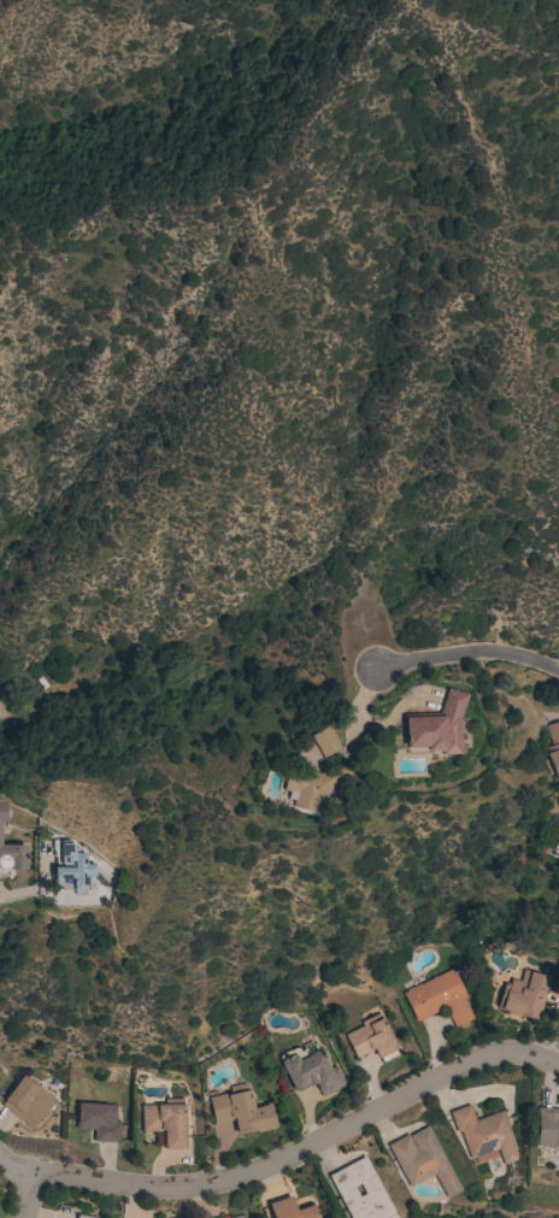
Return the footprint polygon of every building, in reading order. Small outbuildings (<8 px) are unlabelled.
[(53,651),(75,647),(77,658),(70,659),(70,660),(55,663),(53,651)] [(446,688),(466,694),(459,719),(460,754),(441,755),(441,751),(426,752),(426,749),(407,751),(407,748),(406,748),(405,737),(404,737),(402,714),(439,713),(446,688)] [(546,726),(558,721),(558,781),(557,782),(545,749),(553,746),(546,726)] [(329,725),(339,743),(339,745),(341,748),(323,759),(310,736),(329,725)] [(341,760),(352,778),(322,795),(317,814),(290,807),(292,800),(287,799),(288,793),(282,790),(289,766),(318,773),(341,760)] [(558,835),(558,836),(558,857),(552,853),(553,852),(549,849),(558,835)] [(95,865),(95,876),(86,876),(86,890),(84,890),(84,895),(73,895),(73,890),(71,890),(71,889),(53,889),(54,869),(63,869),(63,865),(55,865),(55,858),(54,858),(54,851),(52,851),(52,841),(70,841),(70,843),(75,843),(75,848),(78,848),(78,854),(86,854),(86,865),(95,865)] [(1,870),(0,869),(0,846),(8,846),(8,845),(27,845),(27,853),(29,853),(28,863),(25,863),(25,871),(8,870),(8,866),(7,867),(5,869),(2,870),(1,870)] [(452,969),(466,998),(464,999),(473,1019),(453,1029),(443,1008),(414,1022),(401,994),(452,969)] [(535,1020),(495,1008),(504,983),(507,984),(510,978),(518,982),(522,970),(548,978),(535,1020)] [(398,1049),(395,1051),(398,1057),(382,1064),(379,1058),(377,1059),(372,1051),(354,1059),(343,1035),(361,1026),(360,1023),(379,1013),(398,1049)] [(292,1049),(294,1048),(295,1048),(298,1048),(299,1052),(301,1051),(302,1049),(304,1047),(306,1046),(310,1045),(314,1043),(318,1051),(320,1051),(329,1069),(336,1066),(346,1084),(320,1098),(314,1084),(308,1088),(307,1085),(294,1093),(278,1063),(280,1063),(277,1058),(280,1055),(282,1053),(284,1052),(288,1051),(290,1051),(292,1049)] [(53,1100),(30,1129),(1,1107),(6,1101),(4,1100),(23,1076),(53,1100)] [(253,1108),(265,1106),(265,1104),(270,1102),(276,1128),(255,1132),(254,1131),(253,1131),(251,1125),(235,1129),(234,1119),(213,1124),(207,1098),(230,1093),(228,1087),(246,1083),(248,1090),(249,1090),(253,1108)] [(164,1105),(164,1099),(182,1099),(183,1105),(184,1105),(186,1149),(163,1151),(163,1132),(140,1132),(140,1106),(164,1105)] [(116,1105),(114,1122),(119,1123),(118,1142),(93,1141),(93,1130),(75,1129),(75,1116),(76,1116),(77,1104),(116,1105)] [(502,1111),(516,1151),(517,1154),(516,1155),(517,1158),(516,1159),(516,1160),(502,1165),(498,1149),(469,1159),(459,1131),(455,1134),(448,1112),(469,1105),(475,1120),(502,1111)] [(537,1108),(558,1109),(558,1148),(557,1148),(557,1147),(548,1147),(548,1154),(537,1154),(537,1146),(535,1146),(537,1108)] [(461,1191),(446,1199),(434,1176),(408,1188),(386,1146),(407,1135),(407,1136),(428,1125),(461,1191)] [(393,1213),(383,1217),(376,1217),(348,1217),(326,1176),(364,1157),(393,1213)] [(313,1205),(317,1217),(271,1217),(266,1205),(289,1196),(294,1211),(313,1205)]
